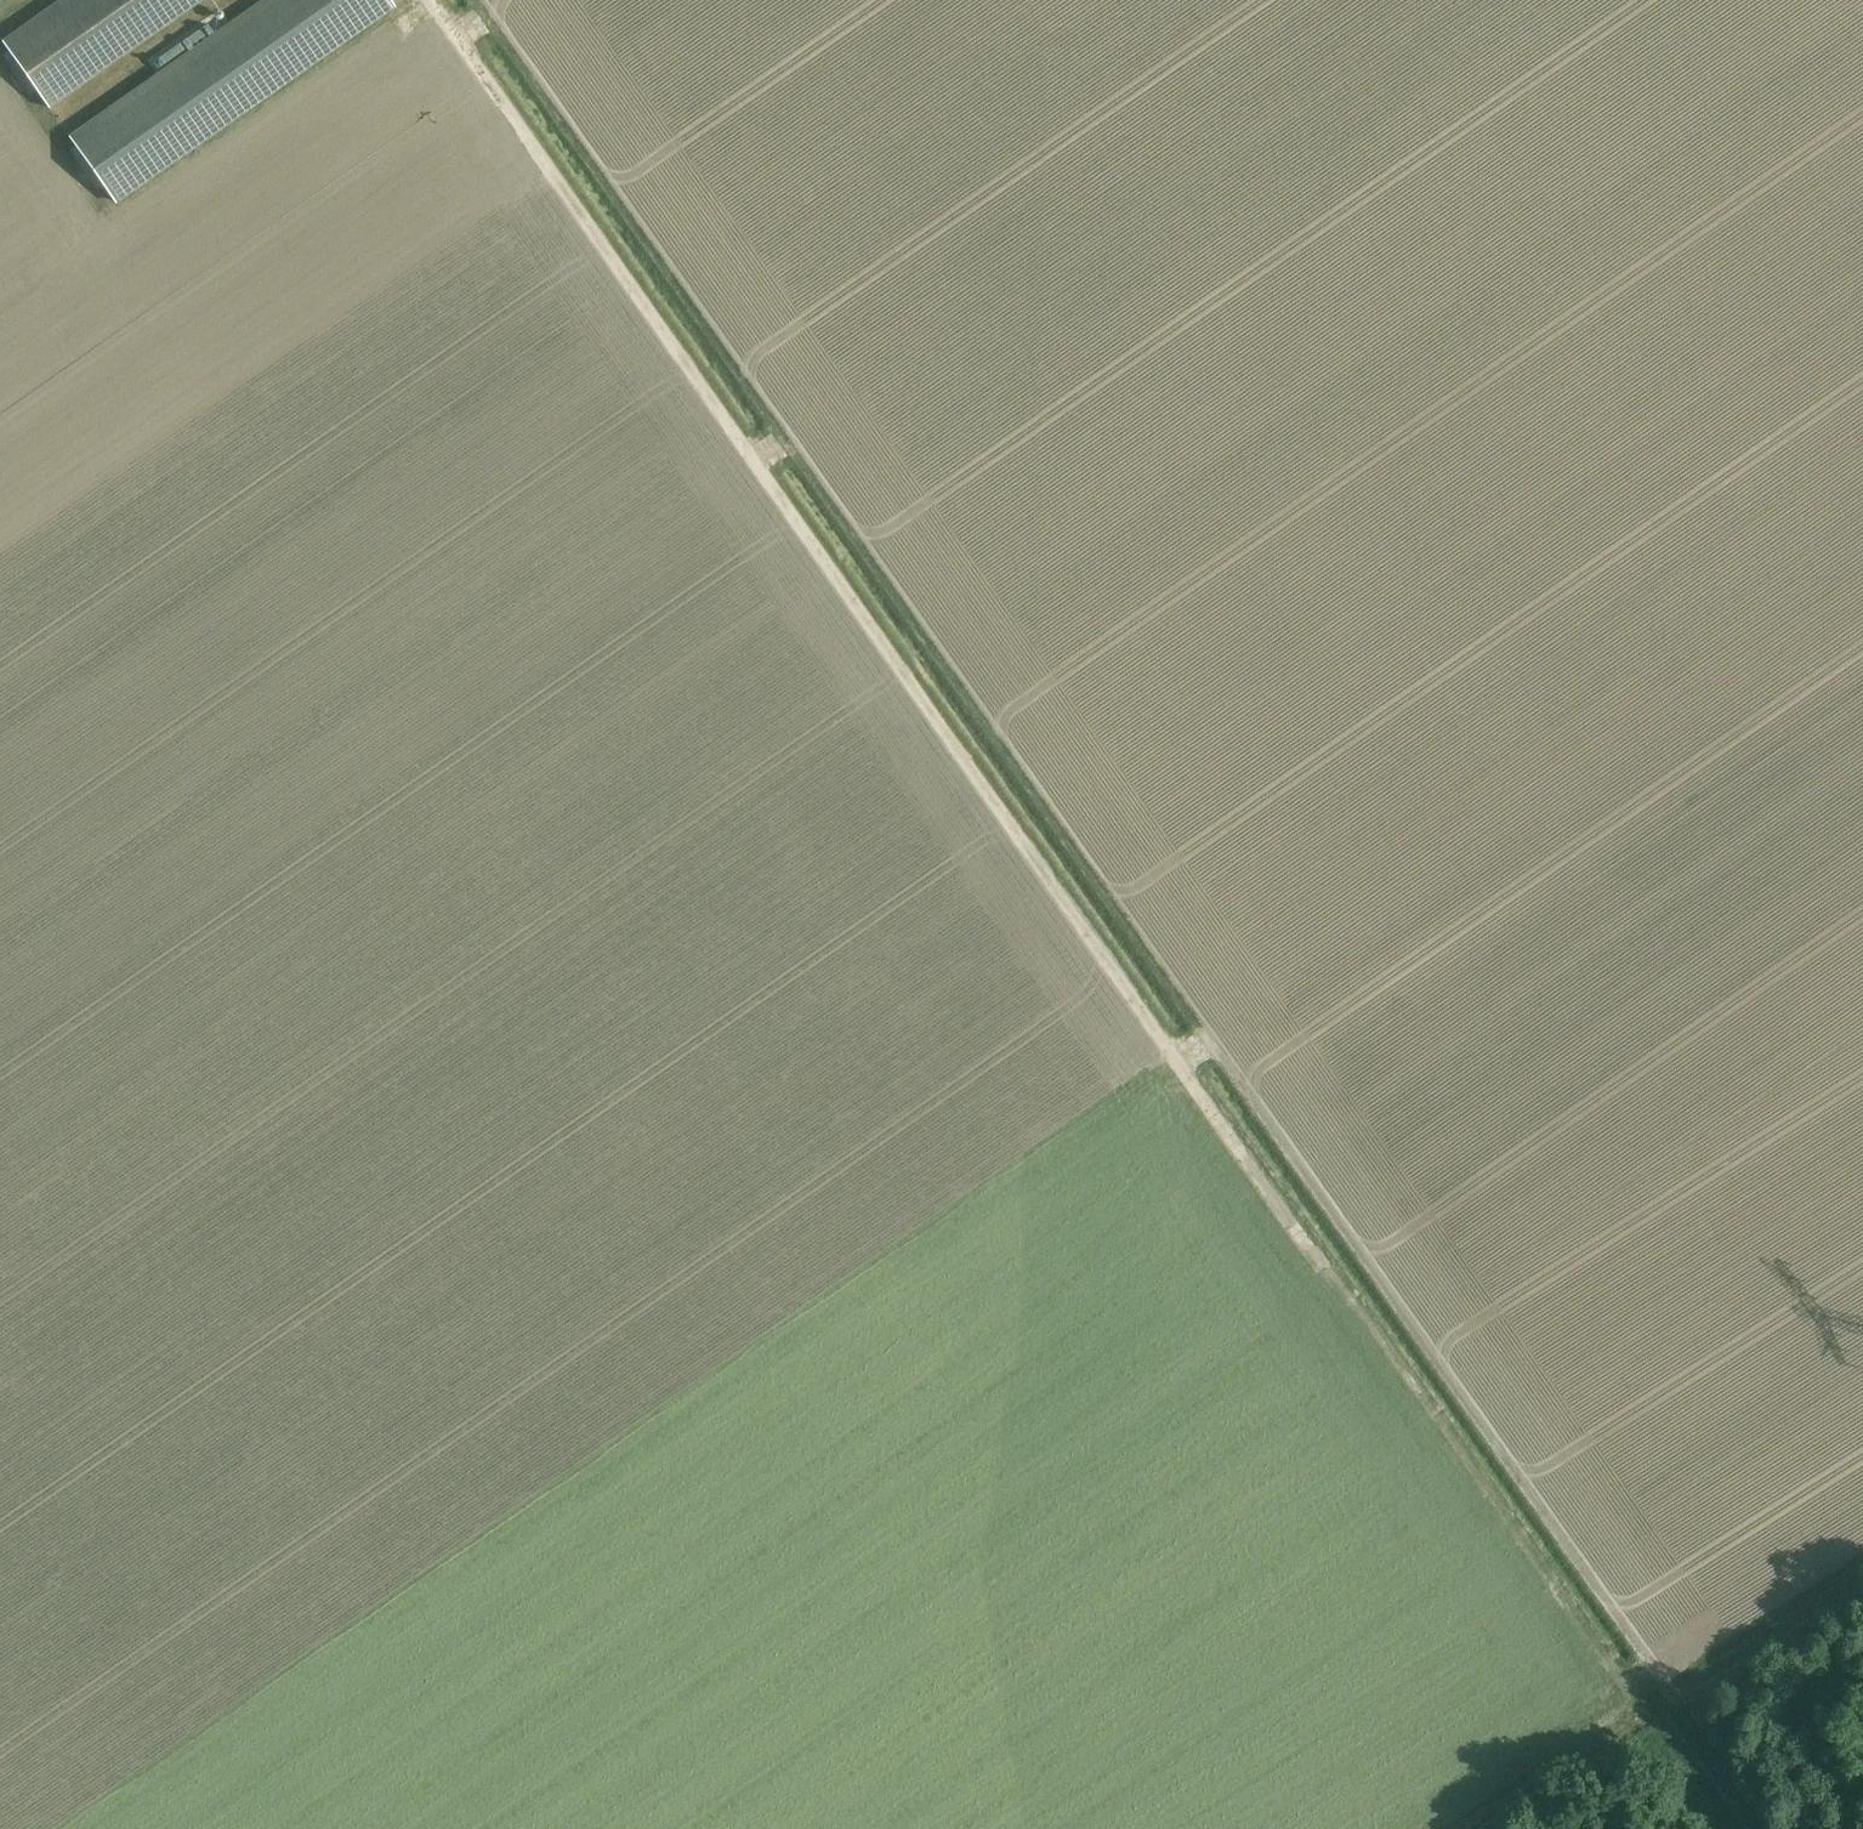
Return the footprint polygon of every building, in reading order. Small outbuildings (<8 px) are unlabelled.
[(2,41),(49,107),(201,0),(61,0),(2,41)] [(71,137),(115,201),(394,6),(390,0),(266,0),(71,137)] [(208,25),(204,28),(188,39),(183,42),(189,51),(193,48),(192,45),(208,34),(209,36),(214,33),(208,25)]
